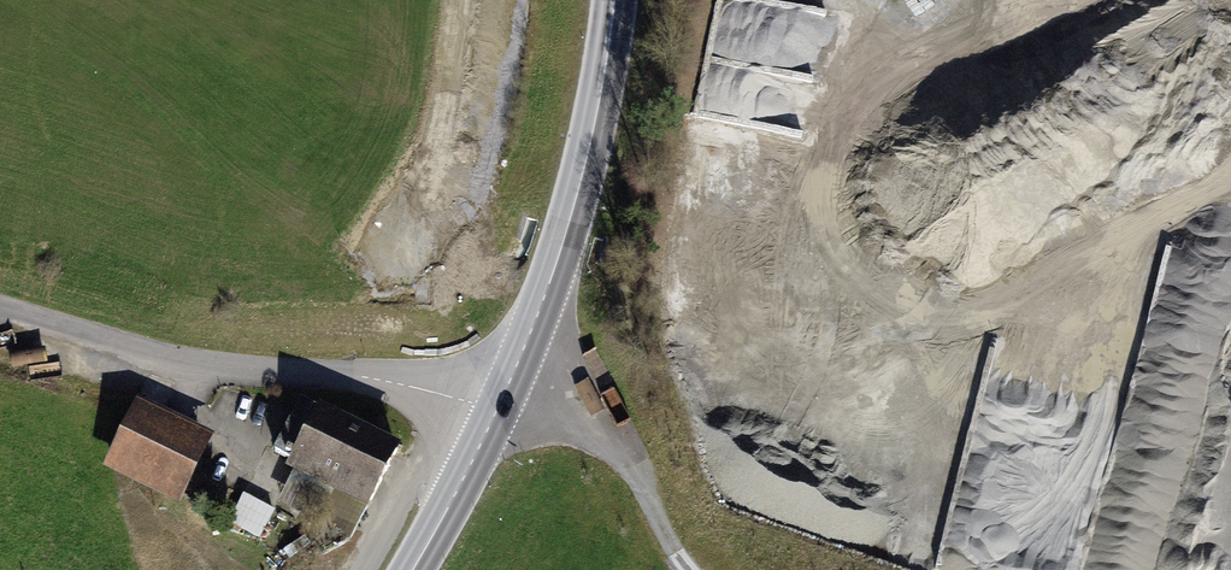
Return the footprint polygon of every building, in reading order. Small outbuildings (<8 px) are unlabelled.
[(94,447),(171,485),(206,414),(129,376),(94,447)] [(283,479),(360,524),(394,465),(317,420),(283,479)] [(246,494),(231,521),(261,537),(276,510),(246,494)]
